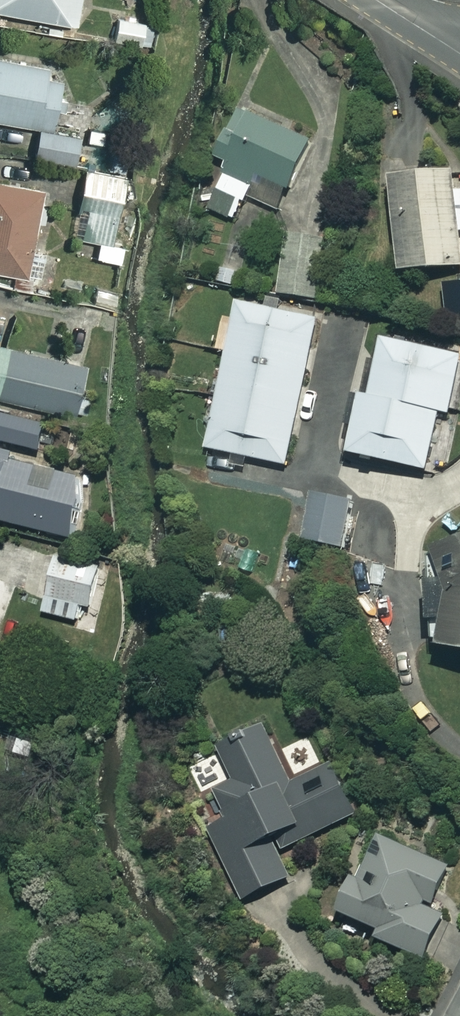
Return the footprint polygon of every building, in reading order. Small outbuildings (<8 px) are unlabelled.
[(73,22),(77,0),(0,0),(0,9),(73,22)] [(153,22),(113,15),(110,38),(149,45),(153,22)] [(47,126),(50,107),(62,109),(68,68),(0,58),(0,120),(47,126)] [(310,136),(238,105),(217,154),(230,160),(209,208),(237,220),(254,179),(286,193),(310,136)] [(76,136),(39,127),(34,150),(71,159),(76,136)] [(454,167),(392,173),(400,268),(459,263),(459,238),(459,232),(459,190),(456,191),(454,167)] [(22,273),(37,185),(0,179),(0,269),(22,273)] [(73,235),(96,239),(93,258),(118,261),(121,242),(111,241),(117,195),(80,190),(73,235)] [(328,236),(287,230),(278,291),(319,297),(328,236)] [(459,306),(459,279),(446,280),(448,306),(459,306)] [(318,317),(238,300),(207,446),(288,463),(318,317)] [(384,335),(371,395),(361,393),(348,450),(448,472),(457,428),(438,424),(441,408),(457,412),(459,399),(459,351),(384,335)] [(0,342),(0,394),(82,415),(87,397),(76,394),(83,362),(0,342)] [(6,433),(0,458),(0,463),(50,474),(57,445),(6,433)] [(91,563),(105,497),(0,473),(0,543),(91,563)] [(352,499),(312,491),(302,538),(343,546),(352,499)] [(434,637),(459,642),(459,534),(435,543),(442,563),(429,563),(434,637)] [(96,567),(54,558),(42,611),(84,620),(96,567)] [(289,781),(264,725),(218,746),(235,782),(216,791),(228,817),(209,826),(242,897),(289,875),(277,849),(355,813),(332,762),(289,781)] [(449,863),(384,831),(361,878),(354,874),(338,905),(381,927),(377,933),(422,955),(444,913),(428,905),(449,863)]
